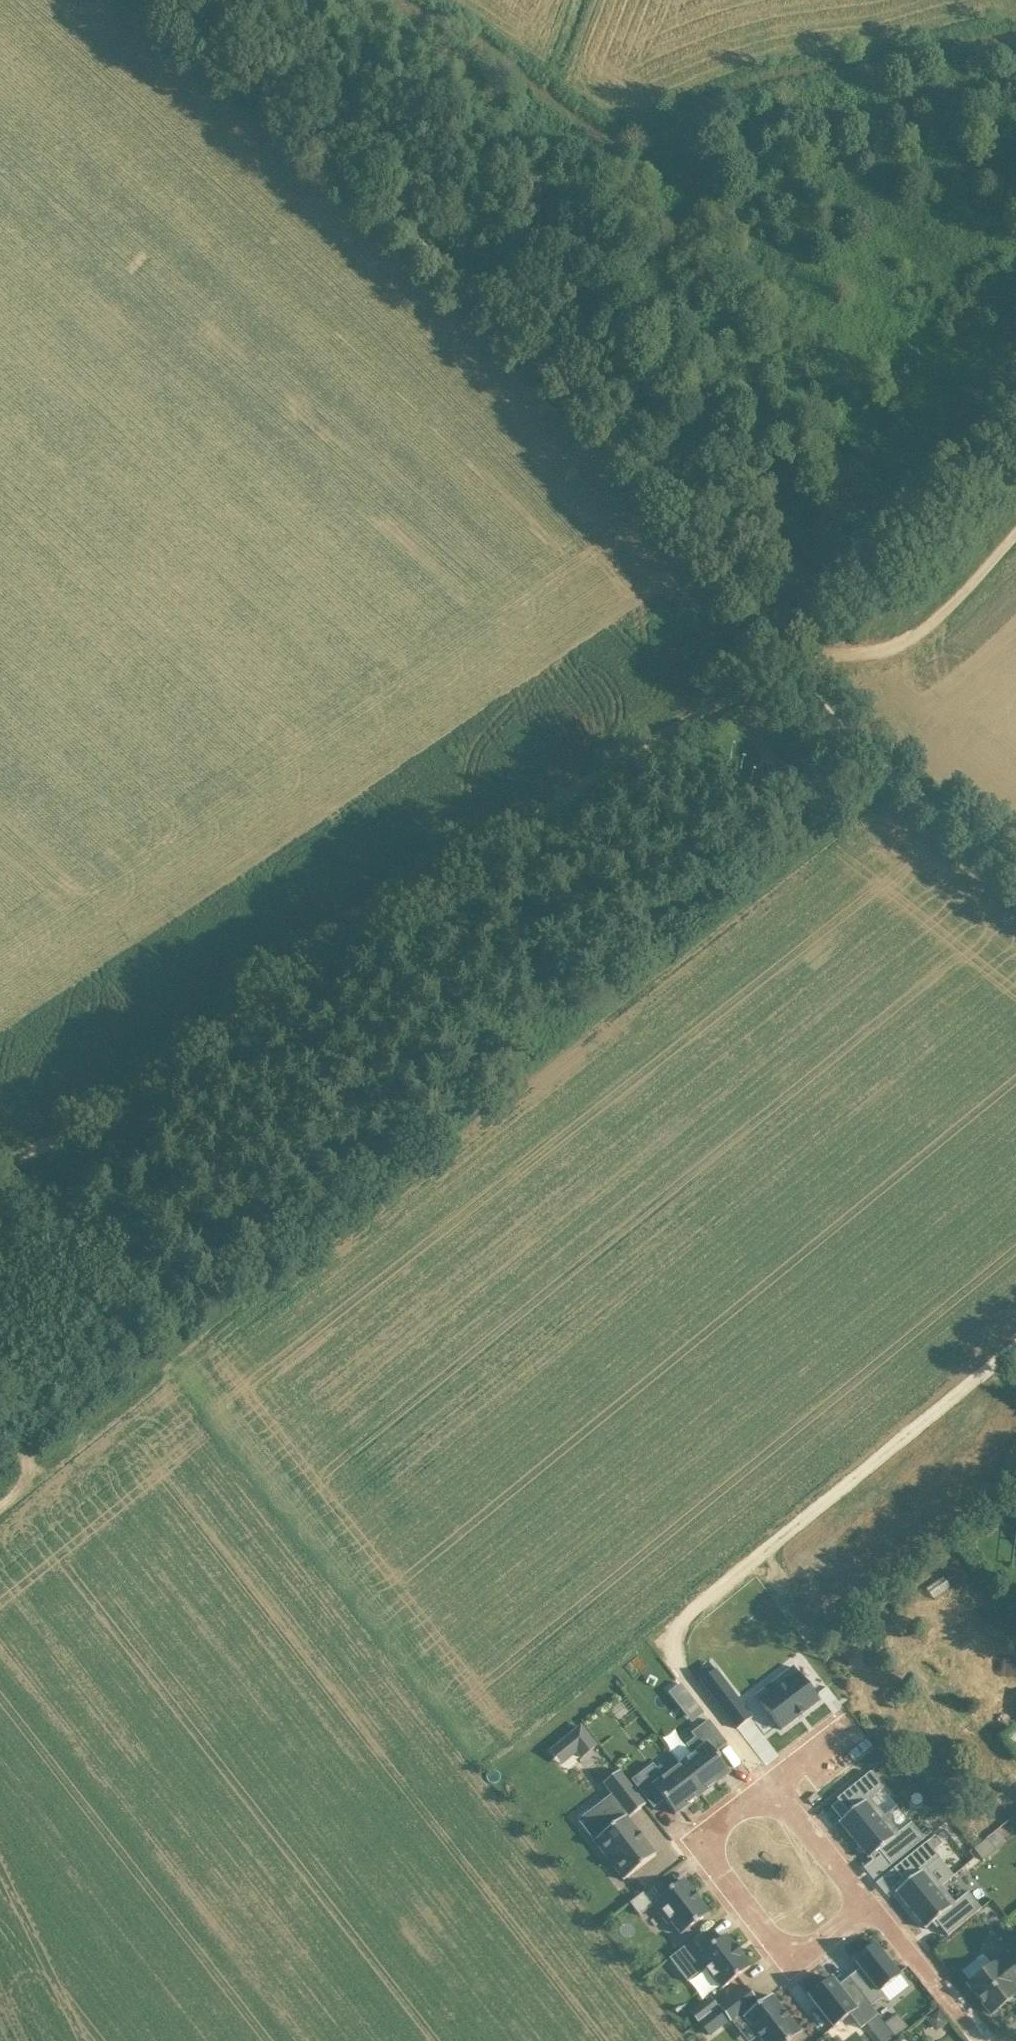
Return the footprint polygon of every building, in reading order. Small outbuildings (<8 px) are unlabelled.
[(806,791),(798,798),(793,802),(801,812),(814,801),(806,791)] [(957,1560),(943,1570),(955,1588),(969,1578),(957,1560)] [(776,1691),(761,1703),(782,1730),(820,1701),(794,1667),(771,1685),(776,1691)] [(701,1681),(737,1729),(752,1717),(716,1670),(701,1681)] [(690,1716),(701,1708),(681,1683),(671,1691),(690,1716)] [(683,1762),(706,1791),(733,1770),(718,1751),(731,1741),(708,1712),(681,1732),(696,1752),(683,1762)] [(567,1738),(578,1751),(582,1757),(596,1746),(580,1727),(567,1738)] [(706,1791),(683,1762),(664,1778),(653,1763),(632,1780),(653,1808),(667,1797),(678,1812),(706,1791)] [(838,1821),(853,1840),(897,1806),(884,1816),(871,1799),(884,1789),(871,1772),(837,1798),(849,1813),(838,1821)] [(625,1882),(626,1883),(657,1858),(629,1822),(648,1807),(636,1792),(622,1773),(605,1786),(614,1798),(597,1811),(603,1818),(598,1822),(608,1834),(596,1844),(610,1863),(613,1860),(628,1879),(625,1882)] [(897,1806),(853,1840),(867,1859),(877,1851),(889,1866),(923,1840),(911,1824),(897,1834),(884,1816),(898,1807),(897,1806)] [(927,1827),(920,1833),(924,1838),(932,1832),(927,1827)] [(927,1842),(934,1850),(942,1844),(936,1835),(927,1842)] [(983,1860),(996,1850),(987,1838),(974,1849),(983,1860)] [(926,1843),(891,1870),(903,1885),(893,1893),(907,1912),(952,1878),(951,1877),(938,1887),(925,1870),(938,1860),(926,1843)] [(952,1878),(907,1912),(921,1930),(932,1923),(943,1938),(978,1912),(965,1895),(952,1905),(939,1888),(952,1878)] [(657,1882),(630,1903),(639,1914),(652,1905),(668,1925),(672,1922),(681,1934),(709,1913),(684,1880),(666,1893),(657,1882)] [(725,1988),(753,1966),(729,1935),(712,1947),(703,1936),(704,1935),(703,1934),(672,1958),(690,1981),(709,1967),(725,1988)] [(885,1955),(876,1945),(855,1962),(862,1970),(851,1979),(874,2007),(885,1997),(881,1992),(902,1975),(891,1962),(893,1960),(887,1953),(885,1955)] [(1015,1982),(1015,1962),(1012,1957),(997,1968),(995,1966),(969,1986),(991,2014),(1015,1995),(1015,1990),(1012,1985),(1015,1982)] [(899,1970),(909,1984),(918,1977),(908,1964),(899,1970)] [(878,2015),(849,1978),(838,1986),(832,1978),(809,1996),(833,2028),(850,2015),(861,2029),(878,2015)] [(719,2007),(731,2022),(742,2014),(763,2040),(792,2040),(801,2033),(772,1995),(759,2005),(756,2002),(758,2001),(746,1986),(719,2007)] [(700,2022),(709,2015),(702,2005),(692,2013),(700,2022)] [(949,2022),(939,2009),(926,2018),(936,2032),(949,2022)] [(884,2023),(894,2036),(895,2037),(908,2026),(898,2013),(884,2023)] [(718,2029),(708,2016),(700,2022),(710,2036),(718,2029)]
